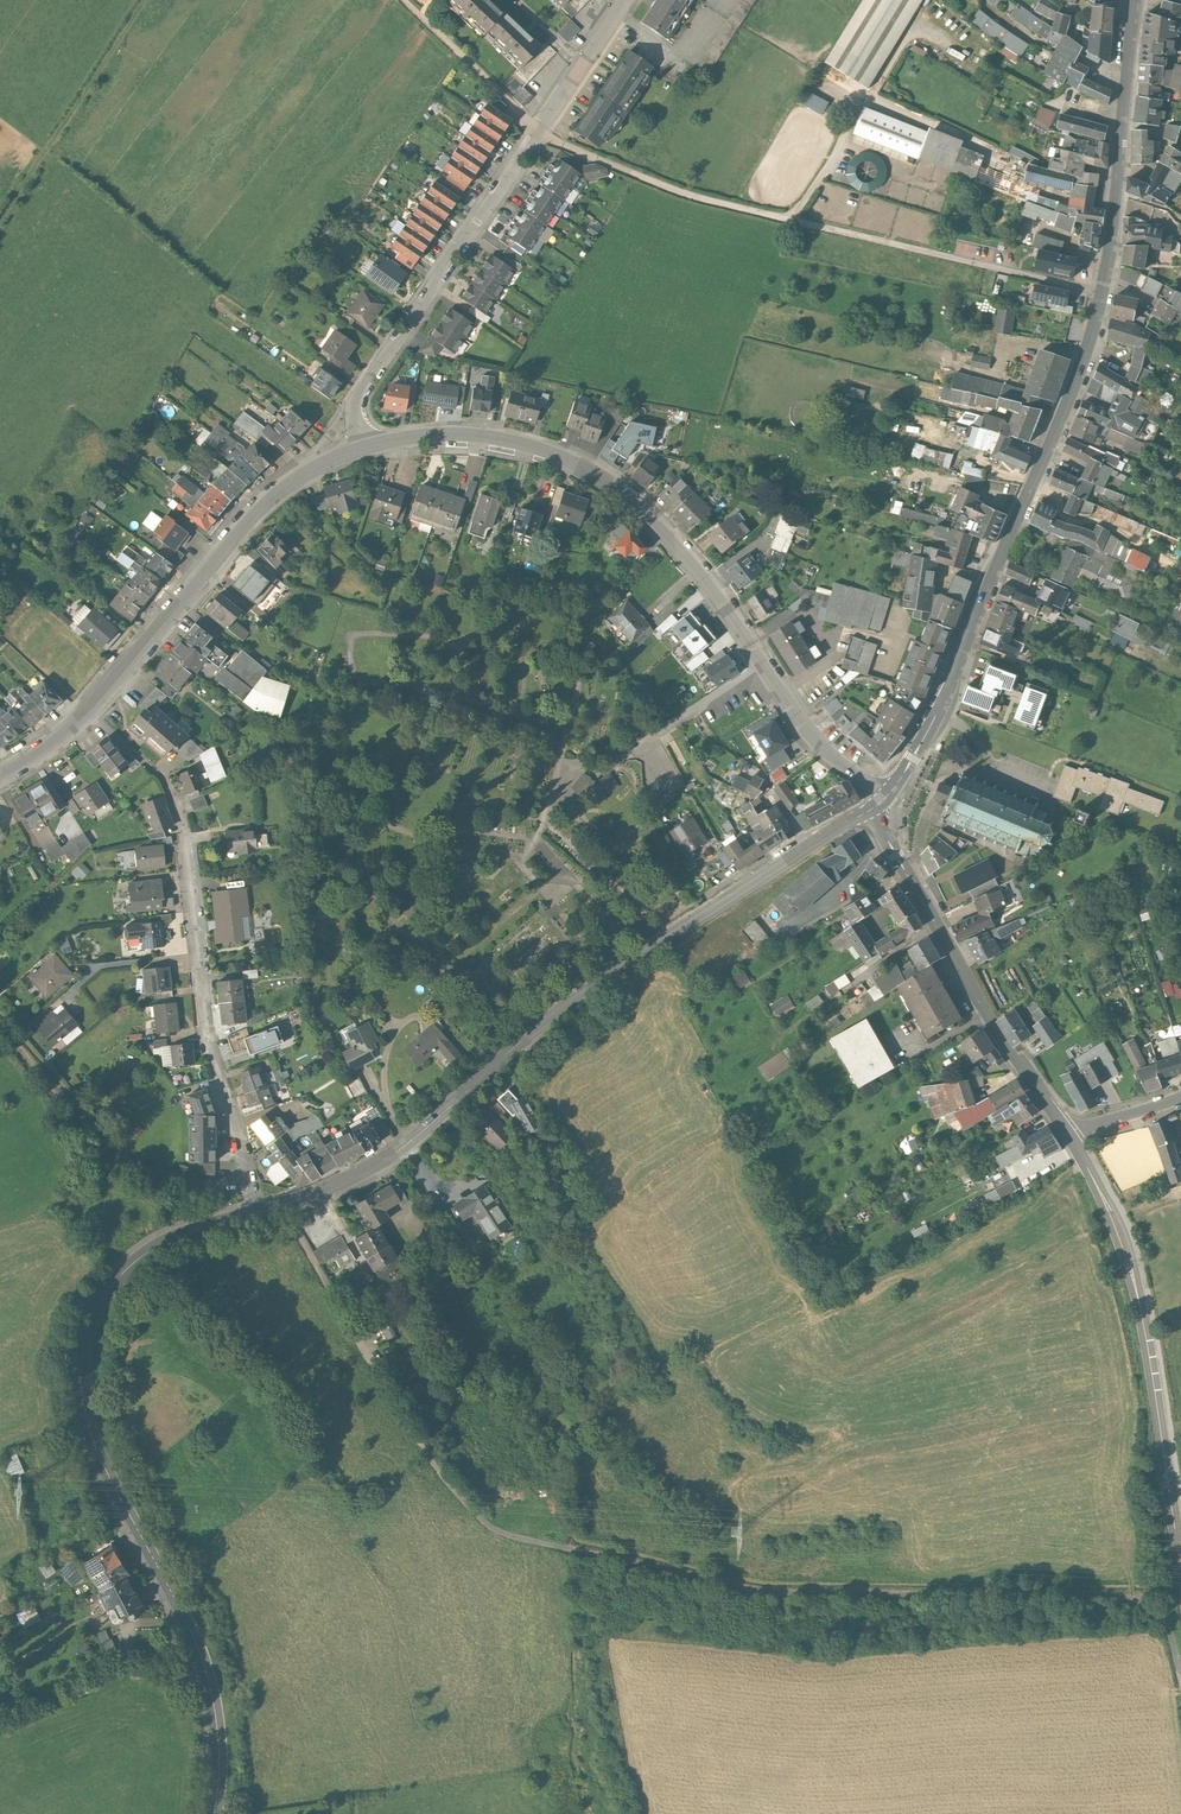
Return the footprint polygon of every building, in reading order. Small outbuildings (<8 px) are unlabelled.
[(446,1),(465,18),(482,0),(447,0),(446,1)] [(487,0),(482,0),(465,18),(483,36),(485,33),(503,15),(487,0)] [(566,3),(577,13),(589,0),(569,0),(566,3)] [(655,3),(654,2),(651,8),(652,8),(641,24),(664,40),(691,0),(657,0),(655,3)] [(825,63),(868,89),(923,0),(864,0),(825,63)] [(1059,14),(1060,8),(1049,0),(1043,0),(1036,10),(1056,22),(1054,27),(1053,33),(1065,36),(1070,18),(1059,14)] [(1163,0),(1159,17),(1180,23),(1180,22),(1180,5),(1163,0)] [(577,13),(566,3),(562,8),(572,17),(577,13)] [(1012,17),(1060,46),(1065,36),(1053,33),(1054,27),(1019,5),(1012,17)] [(986,32),(996,20),(981,7),(972,20),(986,32)] [(1115,10),(1094,8),(1092,24),(1090,24),(1089,32),(1091,34),(1112,36),(1115,10)] [(523,30),(505,13),(503,15),(485,33),(521,68),(525,63),(535,53),(541,47),(527,34),(523,30)] [(1159,17),(1146,13),(1141,64),(1163,66),(1165,66),(1167,55),(1174,55),(1175,51),(1176,38),(1179,38),(1180,25),(1180,23),(1159,17)] [(570,18),(557,32),(567,42),(581,29),(570,18)] [(1000,42),(1009,29),(996,20),(986,32),(1000,42)] [(1030,43),(1009,29),(1000,42),(996,48),(1017,63),(1030,43)] [(1112,36),(1091,34),(1089,54),(1110,64),(1112,36)] [(1083,49),(1065,36),(1060,46),(1079,57),(1083,49)] [(555,52),(545,42),(541,47),(535,53),(545,63),(555,52)] [(1079,57),(1060,46),(1056,53),(1074,64),(1074,63),(1075,63),(1079,57)] [(545,63),(535,53),(525,63),(536,73),(545,63)] [(650,68),(627,53),(617,68),(616,68),(613,73),(614,74),(600,94),(623,110),(650,68)] [(1074,64),(1056,53),(1049,67),(1043,63),(1039,69),(1046,73),(1045,74),(1064,85),(1066,82),(1079,89),(1084,79),(1086,80),(1090,71),(1075,63),(1074,63),(1074,64)] [(536,73),(525,63),(521,68),(516,73),(526,83),(536,73)] [(1163,66),(1141,64),(1139,83),(1161,86),(1163,66)] [(1176,64),(1170,87),(1180,90),(1180,65),(1176,64)] [(1086,80),(1084,79),(1079,89),(1078,90),(1109,105),(1112,93),(1086,80)] [(1161,86),(1139,83),(1138,97),(1159,101),(1161,86)] [(531,97),(522,87),(512,97),(522,107),(531,97)] [(807,91),(798,106),(822,116),(828,100),(807,91)] [(600,94),(589,110),(588,110),(585,114),(586,115),(576,131),(599,146),(609,130),(612,133),(621,120),(617,118),(623,110),(600,94)] [(506,106),(496,96),(489,106),(501,114),(506,106)] [(1159,101),(1138,97),(1135,124),(1159,127),(1162,108),(1164,108),(1164,110),(1169,111),(1171,103),(1159,101)] [(489,106),(487,104),(479,115),(503,132),(511,121),(501,114),(489,106)] [(1060,114),(1042,105),(1037,117),(1034,117),(1030,125),(1051,136),(1052,130),(1055,131),(1060,114)] [(877,120),(862,114),(855,132),(869,138),(877,120)] [(503,132),(479,115),(472,126),(496,142),(503,132)] [(1108,128),(1062,115),(1058,128),(1083,134),(1105,140),(1108,128)] [(899,129),(877,120),(869,138),(892,147),(899,129)] [(966,138),(932,125),(927,137),(919,158),(953,172),(962,149),(966,138)] [(1167,125),(1164,139),(1177,144),(1177,143),(1180,129),(1180,127),(1167,125)] [(496,142),(472,126),(465,136),(489,153),(496,142)] [(927,137),(900,127),(899,129),(892,147),(919,158),(927,137)] [(1147,131),(1133,131),(1133,141),(1147,141),(1147,131)] [(489,153),(465,136),(458,147),(482,163),(489,153)] [(1077,139),(1073,153),(1086,156),(1088,146),(1089,142),(1077,139)] [(1147,141),(1133,141),(1133,156),(1153,155),(1153,141),(1147,141)] [(1109,144),(1101,142),(1099,148),(1096,148),(1095,166),(1107,168),(1109,144)] [(1013,146),(1010,152),(1031,162),(1032,154),(1013,146)] [(1086,156),(1073,153),(1066,151),(1064,161),(1064,162),(1083,166),(1084,163),(1095,166),(1096,148),(1088,146),(1086,156)] [(482,163),(458,147),(450,158),(475,174),(482,163)] [(1170,147),(1165,154),(1172,158),(1177,161),(1179,159),(1180,155),(1180,153),(1170,147)] [(984,157),(962,149),(953,172),(975,180),(979,169),(984,157)] [(847,187),(882,192),(888,156),(853,151),(847,187)] [(571,159),(560,152),(556,158),(559,160),(567,165),(571,159)] [(1153,155),(1133,156),(1133,166),(1153,165),(1158,168),(1161,163),(1172,170),(1177,161),(1172,158),(1165,154),(1163,157),(1153,158),(1153,155)] [(475,174),(450,158),(442,170),(449,175),(466,187),(475,174)] [(1083,166),(1064,162),(1064,161),(1053,158),(1050,170),(1085,178),(1084,185),(1096,187),(1097,187),(1099,175),(1082,172),(1083,166)] [(1179,159),(1177,161),(1172,170),(1180,175),(1180,161),(1179,159)] [(567,165),(559,160),(554,168),(550,165),(546,170),(571,187),(580,174),(567,165)] [(1172,170),(1161,163),(1158,168),(1148,186),(1145,192),(1166,204),(1167,204),(1172,194),(1162,188),(1172,170)] [(582,177),(607,176),(607,164),(582,165),(582,177)] [(1050,170),(1046,169),(1030,164),(1027,179),(1072,190),(1071,198),(1094,201),(1096,187),(1084,185),(1085,178),(1050,170)] [(1024,187),(979,169),(975,180),(1007,193),(1028,201),(1053,211),(1056,204),(1058,204),(1058,202),(1038,194),(1039,193),(1024,187)] [(1172,194),(1178,183),(1180,178),(1180,175),(1172,170),(1162,188),(1172,194)] [(571,187),(546,171),(543,176),(547,179),(542,186),(562,200),(571,187)] [(466,187),(449,175),(445,181),(462,193),(466,187)] [(1148,186),(1129,178),(1128,192),(1142,198),(1145,192),(1148,186)] [(462,193),(445,181),(441,187),(458,199),(462,193)] [(441,187),(434,182),(427,193),(451,210),(458,199),(441,187)] [(562,200),(542,186),(537,194),(533,191),(529,196),(553,213),(562,200)] [(451,210),(427,193),(419,204),(444,220),(451,210)] [(553,213),(529,196),(526,202),(530,205),(525,212),(545,225),(553,213)] [(1094,201),(1071,198),(1069,209),(1067,208),(1058,204),(1056,204),(1053,211),(1060,213),(1074,220),(1077,221),(1086,222),(1102,224),(1104,225),(1106,211),(1092,209),(1094,201)] [(1053,211),(1028,201),(1022,214),(1037,220),(1038,216),(1056,223),(1072,227),(1074,220),(1060,213),(1053,211)] [(444,220),(419,204),(412,214),(436,231),(444,220)] [(545,225),(525,212),(520,219),(516,216),(512,222),(536,238),(545,225)] [(436,231),(412,214),(405,225),(429,241),(436,231)] [(1134,218),(1125,218),(1125,226),(1134,226),(1134,218)] [(512,222),(511,221),(507,227),(512,230),(507,238),(515,243),(528,252),(537,239),(536,238),(512,222)] [(1102,224),(1086,222),(1085,232),(1083,232),(1081,247),(1085,249),(1090,251),(1091,247),(1099,250),(1102,224)] [(429,241),(405,225),(398,236),(422,252),(429,241)] [(1134,226),(1125,226),(1125,247),(1145,246),(1147,226),(1134,226)] [(1148,226),(1147,226),(1145,246),(1149,247),(1148,248),(1161,250),(1161,251),(1171,253),(1172,238),(1162,236),(1162,229),(1148,226)] [(1064,242),(1037,234),(1034,249),(1043,251),(1062,255),(1064,242)] [(507,238),(503,235),(499,241),(507,246),(510,249),(515,243),(507,238)] [(422,252),(398,236),(390,247),(399,252),(415,263),(422,252)] [(510,249),(507,246),(502,253),(507,256),(518,264),(523,257),(510,249)] [(1145,246),(1125,247),(1121,264),(1145,270),(1148,248),(1149,247),(1145,246)] [(1062,255),(1043,251),(1038,270),(1055,274),(1054,275),(1073,279),(1077,258),(1062,255)] [(415,263),(399,252),(395,258),(411,269),(415,263)] [(502,263),(491,255),(481,270),(503,285),(513,271),(502,263)] [(404,274),(378,256),(365,276),(390,293),(404,274)] [(518,264),(507,256),(502,263),(513,271),(517,274),(522,267),(518,264)] [(503,285),(481,270),(471,285),(493,300),(494,300),(503,285)] [(1163,284),(1142,274),(1136,286),(1157,297),(1158,294),(1163,284)] [(1163,284),(1158,294),(1162,296),(1167,286),(1163,284)] [(493,300),(471,285),(461,299),(472,307),(483,314),(493,300)] [(1069,292),(1037,286),(1034,299),(1052,303),(1066,306),(1069,292)] [(1160,301),(1180,312),(1180,294),(1167,286),(1162,296),(1160,301)] [(382,305),(363,291),(347,313),(367,327),(382,305)] [(1139,300),(1116,295),(1112,316),(1134,320),(1139,300)] [(1160,301),(1152,315),(1154,315),(1169,324),(1176,327),(1180,317),(1180,312),(1160,301)] [(1066,306),(1052,303),(1051,310),(1072,314),(1073,307),(1066,306)] [(483,314),(472,307),(468,313),(476,318),(485,324),(490,318),(483,314)] [(1016,312),(999,309),(995,331),(1012,334),(1016,312)] [(461,317),(450,310),(441,324),(462,339),(472,324),(461,317)] [(468,313),(465,311),(461,317),(472,324),(476,318),(468,313)] [(1169,324),(1154,315),(1146,328),(1161,337),(1169,324)] [(1133,325),(1112,317),(1107,339),(1113,340),(1113,344),(1118,345),(1118,342),(1129,344),(1133,325)] [(462,339),(441,324),(431,338),(441,345),(453,353),(462,339)] [(1151,334),(1137,326),(1133,325),(1129,344),(1137,346),(1146,349),(1151,334)] [(354,345),(335,331),(329,339),(332,341),(325,350),(322,349),(333,357),(330,361),(348,373),(353,365),(344,359),(354,345)] [(441,345),(431,338),(431,339),(429,338),(418,354),(432,357),(441,345)] [(1146,349),(1137,346),(1132,365),(1131,366),(1141,369),(1146,349)] [(1070,361),(1055,356),(1055,354),(1039,349),(1032,370),(1029,380),(1060,391),(1070,361)] [(973,354),(972,367),(991,368),(992,356),(973,354)] [(1132,365),(1126,362),(1119,374),(1122,375),(1121,378),(1126,381),(1127,377),(1131,366),(1132,365)] [(1121,378),(1108,370),(1109,368),(1100,363),(1094,378),(1110,388),(1119,393),(1132,401),(1135,395),(1136,395),(1138,390),(1127,384),(1130,379),(1127,377),(1126,381),(1121,378)] [(1141,369),(1131,366),(1127,377),(1130,379),(1136,382),(1141,369)] [(340,383),(322,370),(322,371),(319,369),(315,373),(318,376),(311,386),(329,399),(340,383)] [(1152,373),(1141,369),(1136,382),(1145,388),(1152,373)] [(1029,380),(1025,390),(1005,385),(956,373),(952,389),(978,395),(1000,401),(1000,398),(1022,404),(1021,406),(1043,410),(1046,403),(1054,406),(1060,391),(1029,380)] [(494,378),(482,376),(480,390),(492,392),(494,378)] [(1110,388),(1094,378),(1088,393),(1104,400),(1110,388)] [(457,388),(426,383),(423,403),(454,408),(455,403),(457,388)] [(416,385),(408,384),(408,388),(405,405),(413,406),(416,385)] [(408,388),(391,385),(390,393),(387,393),(384,408),(404,411),(405,405),(408,388)] [(515,387),(507,385),(504,398),(511,400),(513,393),(515,387)] [(465,387),(458,386),(457,388),(455,403),(462,404),(465,387)] [(978,395),(952,389),(945,388),(942,400),(975,408),(976,404),(978,395)] [(480,390),(473,389),(469,410),(488,412),(492,392),(480,390)] [(541,400),(513,393),(511,400),(507,416),(535,423),(539,407),(541,400)] [(549,395),(542,393),(541,400),(539,407),(545,409),(549,395)] [(1132,401),(1119,393),(1109,412),(1084,401),(1078,416),(1099,423),(1111,429),(1133,439),(1144,418),(1127,410),(1132,401)] [(1000,401),(978,395),(976,404),(997,409),(998,405),(1000,401)] [(1043,410),(1021,406),(1022,404),(1000,398),(1000,401),(998,405),(1016,412),(1011,425),(1035,432),(1043,410)] [(588,413),(590,408),(574,402),(565,426),(581,432),(588,413)] [(627,412),(614,404),(606,416),(619,425),(627,412)] [(299,418),(291,410),(289,413),(287,411),(284,413),(286,415),(280,422),(296,437),(309,424),(301,416),(299,418)] [(265,428),(243,412),(233,424),(265,448),(272,441),(262,432),(265,428)] [(595,443),(604,419),(588,413),(581,432),(579,437),(595,443)] [(1035,432),(1011,425),(1007,424),(1006,422),(986,416),(982,430),(992,432),(1002,435),(1010,438),(1011,435),(1017,438),(1031,443),(1035,432)] [(1099,423),(1078,416),(1071,434),(1093,443),(1097,432),(1108,436),(1111,429),(1099,423)] [(296,437),(280,422),(272,430),(268,426),(265,428),(262,432),(272,441),(283,452),(297,438),(296,437)] [(618,455),(625,459),(636,443),(651,447),(655,428),(630,422),(616,443),(611,450),(618,455)] [(243,448),(227,435),(224,439),(216,432),(214,435),(222,442),(222,441),(223,442),(241,456),(245,452),(243,448)] [(992,432),(986,445),(997,450),(995,456),(1003,458),(1008,450),(1013,441),(1016,442),(1017,438),(1011,435),(1010,438),(1002,435),(992,432)] [(616,443),(610,439),(598,457),(618,470),(619,468),(612,463),(618,455),(611,450),(616,443)] [(1106,457),(1068,439),(1063,450),(1090,463),(1092,459),(1103,464),(1102,465),(1112,470),(1114,471),(1119,460),(1107,454),(1106,457)] [(912,456),(922,460),(927,445),(917,441),(912,456)] [(258,473),(241,456),(223,442),(217,450),(229,459),(233,456),(238,460),(229,470),(246,485),(258,473)] [(271,461),(254,444),(245,452),(241,456),(258,473),(264,466),(265,466),(271,461)] [(997,450),(986,445),(982,457),(989,459),(988,461),(1000,466),(1001,464),(1003,458),(995,456),(997,450)] [(950,468),(954,454),(928,446),(924,459),(950,468)] [(1034,458),(1008,450),(1003,458),(1001,464),(1029,471),(1034,458)] [(639,452),(629,466),(635,470),(643,458),(647,453),(639,452)] [(649,466),(643,461),(644,459),(643,458),(635,470),(630,477),(645,488),(659,468),(651,462),(649,466)] [(1103,464),(1092,459),(1090,463),(1082,478),(1093,484),(1103,488),(1112,470),(1102,465),(1103,464)] [(229,470),(225,467),(221,471),(223,474),(212,485),(230,500),(246,485),(229,470)] [(1080,480),(1057,469),(1051,483),(1072,494),(1082,498),(1085,499),(1093,484),(1082,478),(1080,480)] [(208,482),(195,472),(189,478),(183,473),(171,488),(190,504),(208,482)] [(987,479),(967,475),(965,481),(982,489),(987,479)] [(676,477),(657,495),(674,512),(693,494),(676,477)] [(472,503),(477,480),(468,478),(463,501),(472,503)] [(349,481),(324,488),(326,493),(329,507),(342,503),(345,512),(357,509),(349,481)] [(982,489),(965,481),(962,488),(979,496),(982,489)] [(230,500),(212,485),(210,483),(205,489),(207,491),(199,502),(217,516),(230,500)] [(403,494),(380,486),(372,512),(373,512),(371,518),(383,522),(385,517),(395,520),(400,504),(403,494)] [(430,489),(421,486),(410,518),(432,525),(441,497),(429,493),(430,489)] [(564,489),(557,487),(551,505),(558,507),(563,492),(564,489)] [(979,496),(962,488),(954,509),(959,511),(971,516),(979,496)] [(1106,488),(1105,493),(1122,500),(1124,495),(1106,488)] [(518,494),(510,491),(504,507),(513,510),(518,494)] [(587,500),(563,492),(558,507),(555,517),(579,525),(587,500)] [(326,493),(308,498),(319,510),(329,507),(326,493)] [(712,512),(694,493),(693,494),(674,512),(680,519),(681,518),(690,527),(697,520),(700,523),(712,512)] [(481,494),(468,533),(484,538),(497,499),(481,494)] [(1082,498),(1073,494),(1072,494),(1065,512),(1075,516),(1078,509),(1078,508),(1082,498)] [(454,501),(441,497),(432,525),(453,532),(463,501),(455,498),(454,501)] [(1153,529),(1116,513),(1114,518),(1111,517),(1113,512),(1089,501),(1085,510),(1078,508),(1078,509),(1149,540),(1153,529)] [(217,516),(199,502),(193,508),(192,507),(186,514),(191,519),(190,520),(192,522),(194,521),(206,530),(217,516)] [(1058,511),(1040,502),(1031,523),(1049,531),(1054,519),(1058,511)] [(406,506),(400,504),(395,520),(401,522),(406,506)] [(1008,515),(985,504),(978,519),(971,535),(974,536),(996,543),(1008,515)] [(540,515),(521,509),(512,536),(523,540),(524,536),(532,539),(540,515)] [(924,519),(925,513),(904,509),(903,514),(924,519)] [(774,511),(767,531),(776,534),(767,560),(782,566),(795,528),(807,533),(810,524),(774,511)] [(971,516),(959,511),(950,529),(958,531),(971,535),(978,519),(971,516)] [(175,522),(167,515),(154,533),(161,538),(160,541),(163,543),(172,550),(173,548),(175,549),(176,549),(180,543),(184,546),(191,537),(187,534),(187,532),(174,523),(175,522)] [(732,517),(710,535),(724,553),(749,532),(741,523),(738,525),(732,517)] [(1083,528),(1069,525),(1054,519),(1049,531),(1063,537),(1071,539),(1079,541),(1079,540),(1101,552),(1102,552),(1121,561),(1145,572),(1150,559),(1124,547),(1125,545),(1108,535),(1110,532),(1097,525),(1093,532),(1083,528)] [(645,548),(618,521),(608,532),(611,536),(601,546),(608,552),(613,547),(621,554),(637,556),(645,548)] [(971,535),(958,531),(956,536),(947,534),(944,545),(953,548),(968,553),(974,536),(971,535)] [(289,550),(273,533),(260,546),(261,548),(259,551),(269,561),(275,568),(276,567),(281,562),(279,559),(289,550)] [(1101,552),(1079,540),(1079,541),(1071,539),(1068,547),(1088,556),(1117,570),(1121,561),(1102,552),(1101,552)] [(173,548),(172,550),(163,543),(156,553),(174,566),(175,567),(184,555),(176,549),(175,549),(173,548)] [(147,561),(127,546),(125,549),(119,545),(116,548),(118,550),(122,553),(122,552),(142,567),(143,567),(147,561)] [(939,550),(923,545),(920,557),(936,561),(939,550)] [(1068,547),(1066,547),(1055,573),(1046,568),(1043,574),(1074,588),(1088,556),(1068,547)] [(968,553),(953,548),(951,554),(939,550),(936,561),(937,561),(937,562),(948,565),(962,569),(968,553)] [(142,567),(122,552),(122,553),(118,550),(116,554),(119,557),(118,558),(130,567),(131,566),(139,572),(142,567)] [(156,553),(155,552),(147,561),(143,567),(162,581),(168,572),(169,573),(174,566),(173,566),(174,566),(156,553)] [(749,553),(727,571),(741,589),(761,573),(752,561),(754,560),(749,553)] [(920,557),(913,555),(907,591),(932,597),(937,562),(937,561),(936,561),(920,557)] [(275,568),(269,561),(263,567),(276,578),(282,572),(276,567),(275,568)] [(1035,574),(1010,563),(1005,574),(1031,585),(1035,574)] [(256,571),(248,565),(231,585),(256,606),(274,586),(273,585),(256,571)] [(276,578),(263,567),(261,566),(256,571),(273,585),(277,579),(276,578)] [(162,581),(143,567),(142,567),(139,572),(130,583),(149,597),(162,581)] [(946,596),(941,594),(931,619),(954,628),(964,603),(973,582),(955,575),(946,596)] [(1072,590),(1048,579),(1037,602),(1040,603),(1041,602),(1062,612),(1072,590)] [(130,583),(128,582),(110,605),(130,621),(149,597),(130,583)] [(879,594),(836,582),(831,596),(875,608),(879,595),(879,594)] [(772,586),(749,601),(761,619),(775,610),(774,609),(780,605),(775,598),(778,596),(772,586)] [(1005,586),(999,602),(1020,610),(1021,607),(1022,608),(1026,598),(1014,593),(1015,590),(1005,586)] [(831,596),(811,590),(800,598),(807,603),(827,609),(831,596)] [(932,597),(907,591),(905,608),(916,610),(930,612),(932,597)] [(240,611),(219,594),(212,603),(210,602),(205,608),(207,609),(205,611),(207,612),(217,621),(226,628),(240,611)] [(891,599),(879,595),(875,608),(869,628),(880,632),(891,599)] [(875,608),(831,596),(827,609),(824,620),(852,629),(853,626),(868,630),(869,628),(875,608)] [(1037,602),(1026,598),(1022,608),(1021,607),(1020,610),(1029,614),(1035,616),(1040,603),(1037,602)] [(626,601),(607,618),(630,642),(648,625),(626,601)] [(1020,610),(999,602),(989,626),(999,630),(1000,630),(1011,634),(1018,618),(1026,621),(1029,614),(1020,610)] [(116,630),(99,616),(98,616),(92,610),(91,611),(84,605),(72,619),(79,625),(78,626),(102,646),(102,647),(106,650),(120,634),(116,630)] [(930,612),(916,610),(915,618),(927,621),(930,612)] [(703,626),(691,611),(679,621),(671,628),(683,642),(703,626)] [(217,621),(207,612),(202,618),(213,626),(217,621)] [(671,628),(679,621),(672,614),(657,628),(663,635),(671,628)] [(1093,622),(1075,614),(1072,622),(1089,630),(1093,622)] [(1130,619),(1124,616),(1116,633),(1129,639),(1131,640),(1138,624),(1129,619),(1130,619)] [(931,619),(920,648),(943,656),(954,628),(931,619)] [(235,620),(229,627),(243,638),(249,631),(235,620)] [(792,622),(771,635),(784,655),(804,642),(799,634),(806,630),(800,622),(794,626),(792,622)] [(200,627),(195,623),(182,638),(208,659),(218,667),(227,656),(215,646),(210,652),(204,647),(212,637),(206,632),(207,630),(201,625),(200,627)] [(703,626),(683,642),(696,657),(703,651),(717,639),(705,624),(703,626)] [(648,625),(630,642),(636,648),(654,631),(648,625)] [(989,626),(982,644),(1004,653),(1005,653),(1017,658),(1021,647),(1008,641),(1011,634),(1000,630),(999,630),(989,626)] [(1129,639),(1116,633),(1111,642),(1124,648),(1129,639)] [(865,641),(852,637),(844,659),(858,663),(865,641)] [(208,659),(182,638),(170,653),(193,672),(195,674),(208,659)] [(878,645),(865,641),(858,663),(855,672),(869,676),(878,645)] [(804,642),(784,655),(797,675),(817,663),(815,659),(821,655),(816,646),(809,651),(804,642)] [(920,648),(914,645),(899,684),(904,686),(905,687),(927,695),(943,656),(920,648)] [(713,665),(727,655),(722,649),(710,659),(709,659),(713,665)] [(291,678),(267,671),(242,650),(217,681),(254,710),(279,717),(291,678)] [(710,659),(703,651),(696,657),(687,664),(693,671),(709,659),(710,659)] [(193,672),(170,653),(153,674),(165,684),(176,693),(193,672)] [(739,672),(729,656),(707,669),(718,686),(739,672)] [(858,663),(844,659),(841,668),(855,672),(858,663)] [(1020,675),(989,664),(980,689),(968,685),(961,702),(992,713),(1001,689),(1013,693),(1020,675)] [(49,690),(43,683),(43,684),(41,681),(33,688),(35,691),(29,697),(30,698),(45,714),(53,707),(54,707),(61,701),(54,694),(52,693),(54,691),(51,688),(49,690)] [(1050,691),(1028,683),(1014,722),(1035,730),(1050,691)] [(176,693),(165,684),(160,690),(167,696),(171,699),(176,693)] [(155,686),(138,705),(143,709),(150,716),(156,709),(167,696),(160,690),(155,686)] [(905,687),(904,686),(893,700),(916,714),(927,695),(905,687)] [(45,714),(30,698),(16,711),(16,712),(29,727),(39,717),(40,718),(45,714)] [(837,699),(825,709),(831,716),(843,706),(837,699)] [(916,714),(893,700),(884,715),(882,710),(872,704),(867,713),(886,725),(902,735),(916,714)] [(864,711),(849,702),(843,706),(831,716),(836,722),(844,715),(851,723),(864,711)] [(16,712),(16,711),(13,708),(12,708),(10,705),(8,707),(8,708),(7,710),(8,712),(5,715),(1,711),(1,710),(0,709),(0,720),(14,737),(15,737),(16,736),(17,736),(20,734),(20,732),(21,731),(22,732),(28,727),(29,727),(16,712)] [(143,709),(128,727),(154,750),(175,726),(156,709),(150,716),(143,709)] [(836,722),(843,730),(851,723),(844,715),(836,722)] [(0,720),(0,742),(0,743),(3,745),(14,737),(0,720)] [(180,720),(175,726),(186,735),(191,729),(180,720)] [(789,745),(774,722),(756,734),(770,757),(783,748),(789,745)] [(874,739),(867,749),(885,763),(906,737),(902,735),(886,725),(874,739)] [(186,735),(175,726),(154,750),(166,761),(175,750),(177,752),(189,738),(186,735)] [(851,736),(867,749),(874,739),(859,727),(851,736)] [(120,756),(106,738),(90,751),(100,763),(110,776),(125,764),(126,763),(120,756)] [(189,738),(177,752),(188,761),(204,751),(189,738)] [(791,761),(783,748),(770,757),(765,759),(773,772),(791,761)] [(100,763),(90,751),(84,755),(94,768),(100,763)] [(139,762),(126,751),(120,756),(126,763),(125,764),(130,769),(139,762)] [(1111,779),(1080,767),(1079,770),(1066,765),(1054,797),(1071,803),(1076,787),(1104,798),(1100,808),(1119,815),(1124,802),(1159,815),(1164,801),(1129,788),(1130,784),(1111,777),(1111,779)] [(194,767),(178,774),(180,781),(178,782),(179,786),(182,785),(186,794),(197,790),(208,785),(203,774),(198,776),(194,767)] [(994,788),(986,785),(987,782),(985,781),(984,784),(976,781),(977,777),(975,777),(974,780),(965,776),(966,773),(964,772),(963,775),(961,774),(960,776),(962,777),(958,786),(956,785),(955,787),(958,788),(957,790),(945,785),(946,782),(945,781),(944,784),(941,783),(940,784),(943,785),(938,797),(936,796),(935,797),(937,798),(937,801),(938,801),(939,799),(942,800),(942,801),(942,804),(945,805),(948,804),(948,803),(951,804),(950,806),(948,805),(947,807),(949,807),(945,817),(943,816),(943,818),(945,819),(943,822),(945,822),(947,819),(956,823),(955,826),(961,829),(962,826),(966,827),(965,831),(966,831),(968,828),(976,832),(975,835),(976,836),(978,832),(986,836),(985,839),(987,840),(988,837),(996,840),(995,843),(997,844),(998,841),(1006,844),(1005,847),(1007,848),(1008,845),(1017,849),(1016,852),(1018,853),(1018,852),(1036,860),(1041,849),(1043,849),(1043,846),(1049,843),(1052,845),(1053,844),(1051,841),(1053,835),(1057,835),(1057,833),(1054,833),(1051,826),(1053,824),(1052,822),(1050,825),(1044,822),(1048,813),(1037,809),(1039,803),(1037,803),(1036,806),(1026,802),(1028,799),(1026,798),(1025,801),(1016,798),(1018,794),(1016,794),(1015,797),(1006,793),(1007,790),(1006,789),(1004,793),(996,789),(997,786),(996,785),(994,788)] [(585,775),(571,788),(598,804),(617,787),(608,775),(595,783),(585,775)] [(754,776),(751,782),(737,776),(732,786),(745,793),(746,792),(756,798),(764,791),(760,789),(764,781),(754,776)] [(60,810),(41,781),(26,790),(42,817),(44,820),(60,810)] [(854,789),(849,781),(827,793),(830,798),(834,806),(838,804),(842,811),(861,801),(854,789)] [(799,803),(784,782),(774,789),(789,810),(799,803)] [(96,783),(74,797),(82,808),(84,807),(89,814),(108,801),(96,783)] [(26,790),(12,800),(22,817),(21,818),(28,829),(37,823),(36,821),(42,817),(26,790)] [(197,790),(186,794),(188,800),(199,795),(197,790)] [(199,795),(188,800),(193,812),(207,806),(202,794),(199,795)] [(162,797),(142,804),(148,821),(151,820),(155,831),(156,832),(162,829),(172,825),(162,797)] [(830,798),(806,811),(807,812),(814,826),(842,811),(838,804),(834,806),(830,798)] [(79,810),(72,799),(65,803),(72,815),(79,810)] [(775,806),(759,816),(754,809),(745,815),(756,831),(764,826),(766,829),(773,824),(773,823),(782,817),(775,806)] [(1086,822),(1090,812),(1078,808),(1075,818),(1086,822)] [(807,812),(795,818),(804,831),(814,826),(807,812)] [(788,826),(782,817),(773,823),(773,824),(778,832),(778,833),(783,841),(784,842),(794,836),(788,827),(788,826)] [(706,842),(693,820),(673,832),(686,854),(706,842)] [(773,824),(766,829),(764,826),(756,831),(751,834),(757,843),(757,844),(763,853),(783,841),(778,833),(778,832),(773,824)] [(155,831),(146,834),(151,840),(157,838),(166,837),(162,829),(156,832),(155,831)] [(253,830),(226,832),(228,852),(239,851),(239,853),(256,851),(255,848),(268,847),(266,834),(254,835),(253,830)] [(942,831),(937,837),(945,845),(946,844),(951,849),(958,839),(942,831)] [(84,834),(62,848),(65,853),(68,859),(87,848),(91,844),(84,834)] [(166,837),(157,838),(159,846),(163,845),(173,843),(171,836),(166,837)] [(945,845),(937,837),(928,846),(929,847),(921,856),(931,876),(949,863),(949,864),(957,856),(950,850),(951,849),(946,844),(945,845)] [(850,840),(834,850),(837,854),(834,856),(842,870),(861,859),(850,840)] [(57,841),(43,849),(50,862),(65,853),(62,848),(57,841)] [(757,843),(744,852),(737,841),(725,849),(739,870),(747,864),(748,866),(753,863),(751,861),(763,853),(757,844),(757,843)] [(159,846),(134,848),(136,869),(149,867),(149,866),(165,864),(163,845),(159,846)] [(834,856),(816,865),(809,871),(783,894),(796,909),(802,913),(835,887),(833,885),(841,880),(838,874),(842,870),(834,856)] [(989,859),(955,876),(964,893),(969,890),(974,900),(999,887),(1000,887),(995,878),(998,876),(989,859)] [(889,871),(873,860),(866,870),(879,880),(882,881),(889,871)] [(732,861),(717,871),(723,881),(739,870),(732,861)] [(80,863),(71,870),(77,878),(86,872),(80,863)] [(879,880),(866,870),(856,883),(862,887),(853,899),(855,902),(866,895),(879,880)] [(135,883),(128,884),(131,906),(141,905),(142,909),(161,907),(160,899),(162,899),(160,880),(135,883)] [(898,885),(883,896),(888,904),(902,895),(903,894),(898,885)] [(999,887),(974,900),(982,915),(988,912),(989,913),(1007,905),(1006,903),(1007,903),(1006,900),(1005,901),(999,887)] [(244,892),(213,895),(216,921),(219,920),(220,929),(214,930),(215,943),(242,940),(241,927),(237,928),(236,918),(247,917),(244,892)] [(796,909),(783,894),(772,903),(786,918),(796,909)] [(866,895),(855,902),(845,908),(855,924),(866,916),(877,909),(866,895)] [(902,895),(888,904),(900,924),(915,914),(902,895)] [(855,924),(832,940),(839,949),(851,940),(867,961),(880,953),(875,945),(866,929),(879,915),(878,909),(877,909),(866,916),(855,924)] [(997,916),(1000,924),(1020,917),(1022,923),(1024,922),(1020,909),(997,916)] [(982,915),(953,927),(959,943),(995,927),(989,913),(988,912),(982,915)] [(171,914),(152,916),(153,922),(160,921),(160,923),(171,921),(171,914)] [(915,914),(900,924),(904,927),(890,935),(895,944),(923,926),(915,914)] [(153,922),(126,925),(129,950),(162,946),(160,923),(160,921),(153,922)] [(768,938),(752,921),(741,932),(757,949),(768,938)] [(987,932),(968,941),(980,962),(1001,951),(994,939),(992,940),(987,932)] [(890,935),(875,945),(880,953),(882,955),(896,946),(895,944),(890,935)] [(58,939),(62,952),(71,950),(68,936),(58,939)] [(941,958),(929,937),(909,949),(915,961),(912,963),(917,972),(931,964),(941,958)] [(71,975),(54,955),(46,961),(47,962),(38,969),(38,968),(36,970),(35,969),(33,971),(33,972),(29,976),(39,988),(41,986),(49,995),(71,975)] [(931,964),(917,972),(898,985),(928,1039),(963,1020),(931,964)] [(168,967),(143,970),(144,978),(145,978),(146,992),(157,991),(170,989),(168,967)] [(256,969),(242,971),(243,979),(257,978),(256,969)] [(738,985),(750,979),(745,969),(733,975),(738,985)] [(240,979),(217,982),(219,995),(220,1003),(243,1001),(240,979)] [(846,994),(853,1002),(860,997),(859,996),(869,988),(862,980),(846,994)] [(170,989),(157,991),(158,998),(172,997),(171,989),(170,989)] [(790,993),(770,1002),(776,1016),(796,1006),(790,993)] [(819,993),(807,1001),(812,1008),(824,1001),(819,993)] [(243,1001),(220,1003),(221,1012),(222,1025),(245,1022),(243,1001)] [(174,1003),(154,1006),(157,1032),(177,1030),(174,1003)] [(64,1010),(55,1017),(51,1012),(34,1026),(51,1046),(57,1040),(58,1041),(61,1039),(60,1038),(76,1024),(64,1010)] [(1000,1019),(998,1021),(1007,1036),(1024,1025),(1015,1010),(1000,1019)] [(262,1013),(249,1018),(250,1021),(246,1022),(249,1028),(265,1020),(262,1013)] [(1056,1032),(1044,1013),(1036,1018),(1039,1023),(1034,1026),(1049,1049),(1063,1039),(1062,1036),(1058,1030),(1056,1032)] [(894,1068),(866,1019),(833,1039),(859,1088),(894,1068)] [(379,1042),(369,1023),(345,1035),(352,1048),(342,1054),(351,1072),(376,1059),(374,1055),(378,1053),(374,1045),(379,1042)] [(463,1059),(432,1024),(401,1051),(416,1068),(437,1050),(452,1068),(463,1059)] [(1024,1025),(1007,1036),(1014,1047),(1032,1036),(1024,1025)] [(249,1036),(243,1038),(246,1049),(249,1055),(283,1043),(280,1035),(282,1034),(281,1031),(279,1031),(277,1026),(249,1036)] [(246,1028),(226,1037),(233,1054),(246,1049),(243,1038),(249,1036),(246,1029),(246,1028)] [(983,1030),(963,1042),(975,1062),(995,1049),(983,1030)] [(167,1040),(153,1041),(154,1048),(167,1047),(167,1040)] [(1158,1064),(1145,1068),(1139,1048),(1134,1040),(1124,1045),(1130,1057),(1149,1095),(1163,1090),(1159,1078),(1162,1077),(1158,1064)] [(192,1044),(172,1046),(174,1067),(194,1065),(193,1054),(195,1053),(194,1047),(192,1047),(192,1044)] [(1159,1050),(1162,1061),(1180,1055),(1180,1053),(1178,1044),(1159,1050)] [(758,1062),(766,1078),(799,1062),(791,1047),(758,1062)] [(1158,1062),(1158,1064),(1162,1077),(1180,1071),(1180,1055),(1162,1061),(1158,1062)] [(1102,1067),(1098,1060),(1081,1070),(1092,1089),(1119,1074),(1112,1061),(1102,1067)] [(1097,1105),(1081,1076),(1072,1061),(1070,1062),(1071,1065),(1068,1067),(1070,1072),(1062,1075),(1082,1112),(1097,1105)] [(336,1072),(331,1063),(323,1067),(329,1077),(336,1072)] [(258,1067),(239,1074),(243,1084),(241,1085),(244,1094),(265,1086),(258,1067)] [(282,1080),(278,1070),(272,1073),(276,1082),(282,1080)] [(173,1075),(176,1086),(193,1081),(190,1071),(173,1075)] [(365,1090),(355,1072),(344,1078),(354,1096),(365,1090)] [(985,1077),(952,1082),(961,1109),(977,1103),(971,1085),(986,1081),(985,1077)] [(1026,1093),(1017,1078),(1008,1083),(1010,1085),(989,1097),(997,1109),(1008,1103),(1026,1093)] [(265,1086),(244,1094),(249,1107),(260,1103),(262,1110),(276,1105),(268,1085),(265,1086)] [(517,1099),(507,1088),(496,1099),(512,1116),(514,1113),(526,1133),(532,1130),(533,1131),(537,1129),(536,1128),(540,1126),(523,1095),(517,1099)] [(183,1100),(188,1118),(214,1117),(207,1090),(183,1100)] [(1039,1110),(1026,1094),(1009,1106),(1008,1103),(997,1109),(988,1114),(992,1121),(995,1125),(999,1122),(999,1123),(1006,1118),(1011,1114),(1019,1126),(1039,1110)] [(376,1109),(367,1114),(382,1139),(391,1133),(376,1109)] [(511,1136),(488,1111),(474,1124),(497,1149),(511,1136)] [(295,1124),(288,1129),(289,1130),(280,1137),(286,1148),(293,1139),(294,1139),(298,1136),(315,1131),(315,1130),(323,1128),(319,1119),(312,1114),(307,1121),(295,1124)] [(214,1117),(188,1118),(188,1126),(191,1126),(191,1152),(189,1152),(189,1162),(198,1162),(215,1162),(214,1117)] [(263,1118),(252,1127),(267,1147),(280,1137),(289,1130),(288,1129),(279,1117),(269,1125),(263,1118)] [(372,1130),(368,1124),(364,1127),(359,1120),(349,1126),(353,1131),(364,1151),(379,1142),(373,1133),(377,1131),(375,1128),(372,1130)] [(1151,1127),(1160,1149),(1174,1144),(1176,1143),(1168,1120),(1151,1127)] [(1049,1127),(1030,1137),(1025,1131),(1014,1137),(1018,1145),(997,1157),(1002,1167),(1025,1154),(1024,1153),(1055,1138),(1051,1129),(1049,1127)] [(141,1132),(136,1128),(129,1136),(133,1140),(141,1132)] [(364,1151),(353,1131),(333,1142),(344,1162),(364,1151)] [(280,1137),(267,1147),(272,1153),(267,1157),(272,1166),(277,1162),(279,1161),(279,1160),(289,1152),(286,1148),(280,1137)] [(294,1139),(293,1139),(286,1148),(289,1152),(290,1151),(292,1153),(300,1147),(300,1146),(294,1139)] [(344,1162),(333,1142),(325,1146),(329,1154),(336,1166),(344,1162)] [(1160,1149),(1172,1184),(1180,1181),(1180,1164),(1174,1144),(1160,1149)] [(324,1157),(318,1148),(307,1155),(320,1176),(329,1170),(321,1158),(324,1157)] [(292,1153),(290,1151),(289,1152),(279,1160),(279,1161),(299,1188),(309,1183),(295,1162),(298,1160),(292,1153)] [(336,1166),(329,1154),(324,1157),(321,1158),(329,1170),(336,1166)] [(320,1176),(307,1155),(306,1155),(298,1160),(295,1162),(309,1183),(320,1176)] [(215,1162),(198,1162),(199,1173),(204,1175),(215,1176),(215,1162)] [(289,1178),(277,1162),(272,1166),(271,1166),(267,1177),(276,1187),(289,1178)] [(989,1201),(1018,1191),(1014,1180),(985,1191),(989,1201)] [(510,1225),(483,1182),(453,1201),(463,1218),(473,1212),(489,1238),(510,1225)] [(360,1221),(367,1232),(377,1226),(389,1218),(384,1210),(406,1197),(398,1184),(392,1187),(390,1185),(374,1194),(374,1193),(355,1204),(363,1218),(360,1221)] [(296,1221),(300,1228),(311,1225),(308,1212),(294,1216),(296,1221)] [(355,1223),(349,1227),(354,1236),(361,1232),(355,1223)] [(395,1257),(377,1226),(367,1232),(356,1238),(374,1269),(393,1258),(395,1257)] [(342,1235),(313,1252),(321,1265),(333,1258),(341,1270),(355,1261),(342,1235)] [(393,1258),(374,1269),(385,1287),(395,1281),(393,1279),(403,1273),(393,1258)] [(86,1569),(101,1592),(129,1574),(129,1572),(111,1545),(80,1565),(83,1571),(86,1569)] [(83,1571),(80,1565),(74,1557),(61,1571),(73,1585),(86,1575),(83,1571)] [(55,1573),(49,1563),(41,1568),(46,1577),(55,1573)] [(144,1605),(129,1574),(101,1592),(99,1593),(102,1597),(107,1609),(115,1605),(121,1617),(127,1614),(129,1617),(133,1618),(140,1615),(142,1612),(139,1607),(144,1605)] [(102,1597),(99,1593),(86,1599),(89,1604),(102,1597)] [(17,1615),(23,1627),(37,1619),(31,1607),(17,1615)] [(116,1653),(105,1629),(96,1633),(107,1657),(116,1653)] [(47,1646),(40,1641),(35,1647),(43,1652),(47,1646)] [(90,1646),(79,1644),(78,1652),(89,1654),(90,1646)]
